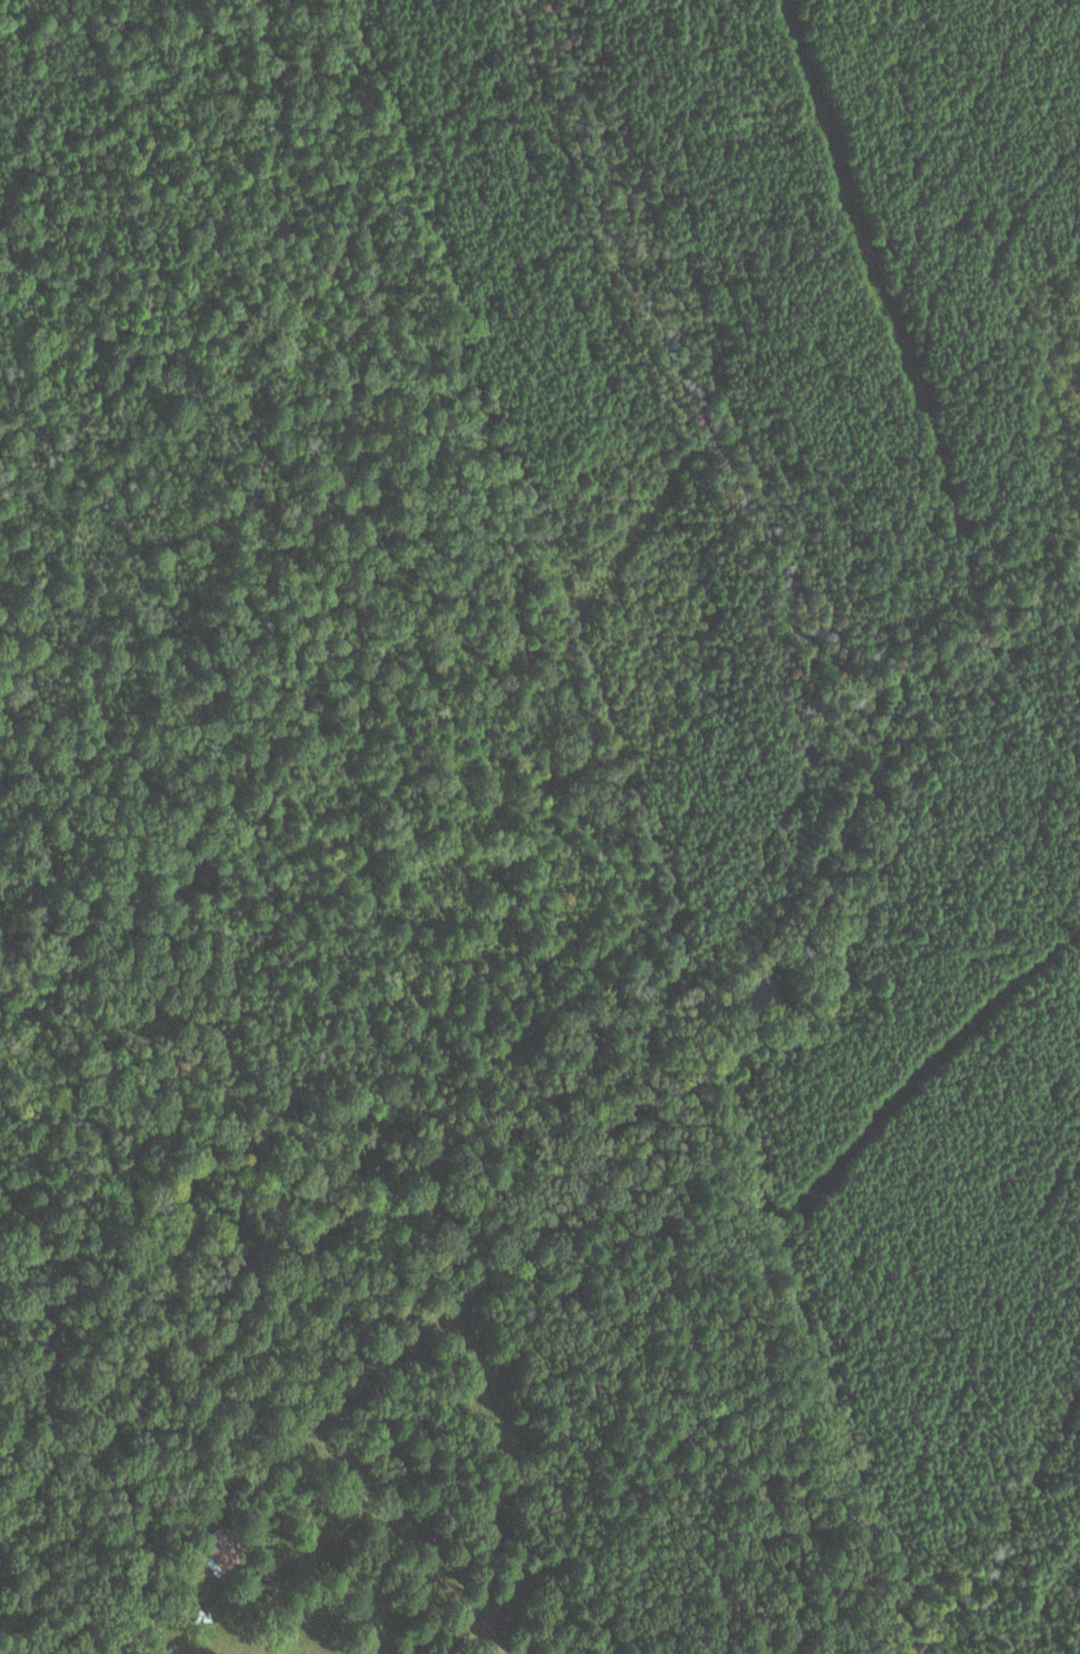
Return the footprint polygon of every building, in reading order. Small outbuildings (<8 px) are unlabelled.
[(245,1551),(221,1524),(200,1543),(209,1553),(203,1558),(219,1576),(245,1551)]
